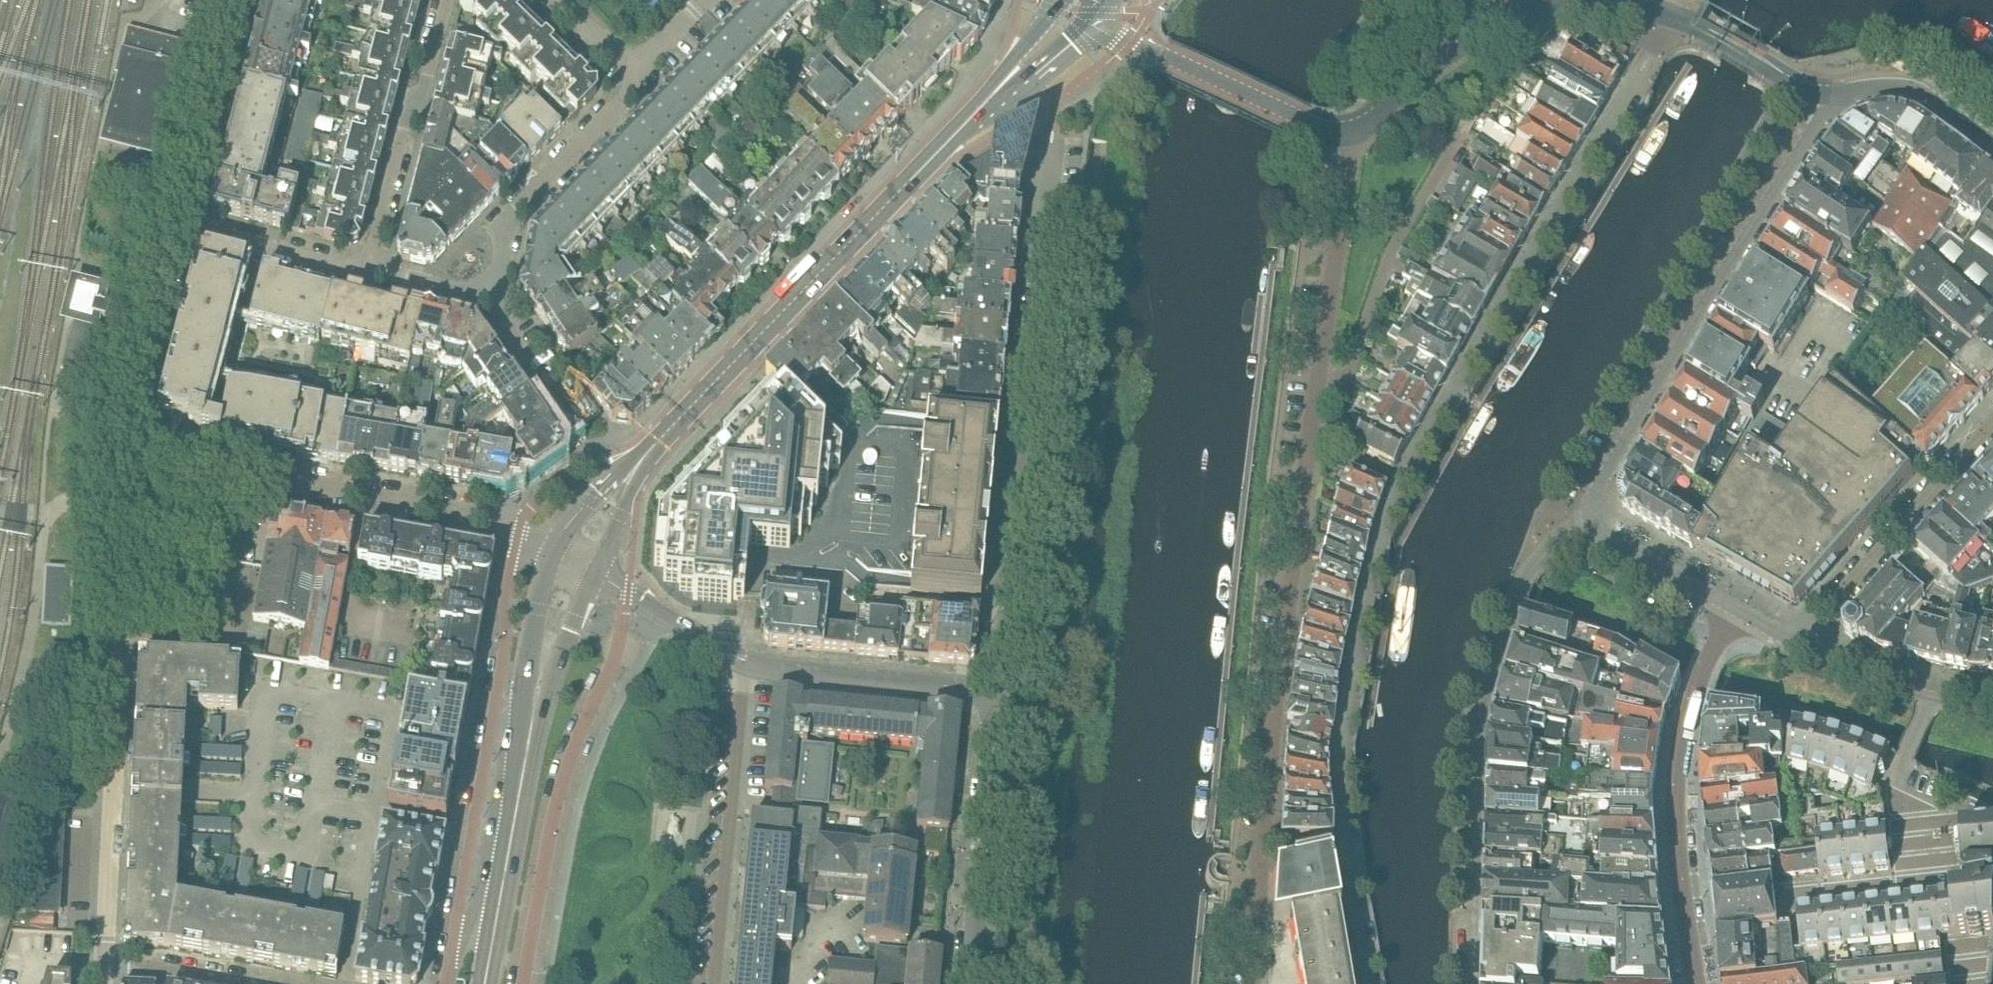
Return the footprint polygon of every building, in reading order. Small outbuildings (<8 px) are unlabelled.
[(200,20),(205,21),(210,22),(210,21),(214,22),(217,12),(218,5),(220,0),(205,0),(205,2),(200,20)] [(262,7),(307,19),(311,0),(264,0),(262,7)] [(348,1),(416,18),(421,0),(376,0),(375,3),(368,1),(368,2),(362,0),(348,0),(348,1)] [(484,6),(489,0),(462,0),(460,7),(474,11),(476,8),(478,2),(481,3),(484,6)] [(516,6),(509,0),(489,0),(484,6),(476,13),(483,20),(477,26),(487,35),(516,6)] [(793,28),(764,0),(752,0),(742,11),(776,45),(793,28)] [(797,0),(764,0),(793,28),(809,11),(797,0)] [(820,0),(797,0),(809,11),(820,0)] [(990,15),(958,0),(931,0),(929,3),(922,0),(917,0),(914,6),(902,0),(899,0),(898,4),(930,19),(978,41),(990,15)] [(990,15),(997,0),(958,0),(990,15)] [(370,31),(410,41),(416,18),(348,1),(347,5),(366,10),(373,12),(371,21),(372,22),(370,31)] [(533,23),(516,6),(487,35),(497,46),(503,40),(510,46),(533,23)] [(307,19),(262,7),(256,31),(310,45),(312,40),(302,38),(307,19)] [(776,45),(742,11),(726,27),(761,61),(776,45)] [(957,58),(960,61),(977,43),(978,41),(930,19),(881,71),(871,62),(865,68),(862,71),(847,56),(833,38),(824,47),(821,43),(820,45),(834,58),(856,80),(861,85),(898,120),(957,58)] [(456,25),(452,40),(463,43),(476,47),(478,42),(470,40),(475,21),(473,21),(471,20),(467,22),(466,27),(456,25)] [(511,59),(520,68),(549,39),(533,23),(510,46),(516,53),(511,59)] [(118,74),(100,141),(102,141),(113,144),(165,157),(173,159),(197,67),(196,67),(202,46),(158,34),(143,31),(128,27),(122,47),(118,60),(115,73),(118,74)] [(744,78),(761,61),(726,27),(709,44),(744,78)] [(310,45),(256,31),(250,54),(294,66),(299,47),(309,50),(310,45)] [(337,42),(336,46),(405,64),(410,41),(370,31),(367,39),(366,39),(364,48),(356,46),(356,47),(337,42)] [(537,73),(543,79),(566,55),(549,39),(520,68),(531,79),(537,73)] [(452,40),(445,64),(486,74),(490,60),(498,62),(501,62),(503,54),(503,53),(484,49),(476,47),(463,43),(452,40)] [(744,78),(709,44),(693,61),(728,95),(744,78)] [(801,64),(813,76),(880,139),(886,132),(891,132),(897,126),(897,121),(898,120),(861,85),(853,94),(847,89),(825,67),(834,58),(820,45),(815,50),(801,64)] [(358,76),(399,86),(405,64),(336,46),(335,50),(354,55),(354,56),(361,58),(359,67),(360,67),(358,76)] [(1558,70),(1583,85),(1595,62),(1571,48),(1558,70)] [(294,66),(250,54),(243,79),(288,91),(298,93),(299,89),(289,86),(294,66)] [(554,101),(583,72),(566,55),(543,79),(550,85),(544,91),(554,101)] [(1533,55),(1519,70),(1523,73),(1528,76),(1531,72),(1530,71),(1530,70),(1530,69),(1530,68),(1530,67),(1531,67),(1532,66),(1533,66),(1534,66),(1534,67),(1539,58),(1533,55)] [(711,112),(728,95),(693,61),(677,78),(711,112)] [(1595,62),(1583,85),(1606,99),(1619,77),(1595,62)] [(440,86),(489,99),(491,94),(482,92),(485,83),(484,83),(486,74),(445,64),(440,86)] [(1558,70),(1548,88),(1595,118),(1606,99),(1583,85),(1558,70)] [(570,105),(577,112),(596,93),(596,84),(583,72),(554,101),(564,111),(570,105)] [(1518,77),(1505,89),(1584,137),(1595,118),(1548,88),(1533,79),(1528,76),(1523,73),(1518,77)] [(325,87),(324,91),(393,109),(399,86),(358,76),(356,85),(354,84),(352,93),(345,92),(344,92),(325,87)] [(514,76),(509,87),(503,96),(512,101),(522,85),(514,76)] [(813,76),(802,86),(814,98),(832,116),(834,117),(837,114),(840,116),(828,129),(859,160),(864,160),(870,154),(870,149),(880,139),(813,76)] [(711,112),(677,78),(660,95),(695,129),(711,112)] [(288,91),(243,79),(218,180),(235,184),(253,189),(261,191),(288,91)] [(804,107),(814,98),(802,86),(800,84),(791,94),(804,107)] [(488,104),(489,99),(440,86),(434,108),(468,117),(475,119),(477,110),(478,111),(480,102),(488,104)] [(1527,124),(1575,153),(1584,137),(1505,89),(1492,103),(1494,104),(1500,108),(1518,119),(1527,124)] [(312,136),(313,132),(323,96),(304,91),(285,162),(304,167),(311,141),(312,136)] [(346,121),(387,132),(393,109),(324,91),(323,95),(342,100),(342,101),(349,103),(347,112),(348,113),(346,121)] [(818,136),(821,139),(809,151),(839,181),(859,160),(828,129),(804,107),(791,94),(779,105),(812,137),(812,136),(815,139),(818,136)] [(679,145),(695,129),(660,95),(644,112),(679,145)] [(1012,143),(956,174),(973,190),(979,196),(980,197),(981,189),(990,190),(1006,191),(1019,193),(1021,193),(1041,195),(1040,206),(1080,210),(1081,199),(1085,199),(1091,140),(1087,139),(1091,99),(1027,134),(1024,136),(1012,143)] [(516,111),(517,113),(516,114),(546,144),(561,129),(533,101),(526,107),(523,104),(516,111)] [(1497,113),(1500,108),(1494,104),(1491,109),(1497,113)] [(546,144),(516,114),(517,113),(516,111),(509,105),(502,112),(509,118),(502,126),(505,129),(499,135),(528,163),(546,144)] [(434,108),(422,153),(446,159),(447,157),(456,148),(466,128),(468,117),(434,108)] [(1876,109),(1870,111),(1873,128),(1881,133),(1887,137),(1881,144),(1880,144),(1878,147),(1874,153),(1885,161),(1892,151),(1897,143),(1916,114),(1911,112),(1905,110),(1899,109),(1893,108),(1888,108),(1882,108),(1876,109)] [(1862,114),(1860,115),(1856,117),(1851,120),(1847,123),(1843,127),(1840,131),(1869,150),(1873,144),(1878,147),(1880,144),(1879,142),(1882,139),(1879,137),(1881,133),(1873,128),(1870,111),(1868,111),(1867,112),(1866,112),(1864,113),(1862,114)] [(679,145),(644,112),(628,129),(663,162),(679,145)] [(1905,174),(1937,128),(1924,118),(1916,114),(1897,143),(1910,152),(1898,170),(1905,174)] [(718,151),(734,134),(716,116),(702,136),(718,151)] [(456,148),(447,157),(452,161),(467,145),(469,147),(478,137),(481,140),(492,128),(489,124),(475,119),(468,117),(466,128),(456,148)] [(749,119),(742,127),(754,138),(761,130),(749,119)] [(313,132),(312,136),(381,154),(387,132),(346,121),(344,130),(343,130),(340,138),(333,137),(313,132)] [(1527,124),(1517,139),(1565,169),(1575,153),(1527,124)] [(747,145),(754,138),(742,127),(736,134),(747,145)] [(492,128),(481,140),(479,142),(485,147),(477,155),(485,163),(488,159),(511,181),(528,163),(499,135),(492,128)] [(1922,166),(1946,134),(1937,128),(1905,174),(1904,176),(1953,211),(1954,210),(1964,197),(1922,166)] [(646,179),(663,162),(628,129),(612,145),(646,179)] [(1885,161),(1874,153),(1869,150),(1840,131),(1839,131),(1823,157),(1860,183),(1887,202),(1898,185),(1904,176),(1905,174),(1898,170),(1885,161)] [(1964,197),(1986,163),(1946,134),(1922,166),(1964,197)] [(381,154),(312,136),(311,141),(331,145),(330,146),(338,148),(335,157),(337,158),(334,166),(375,177),(381,154)] [(1478,136),(1469,149),(1488,162),(1497,148),(1478,136)] [(467,145),(452,161),(492,200),(511,181),(488,159),(485,163),(477,155),(485,147),(479,142),(481,140),(478,137),(469,147),(467,145)] [(1507,155),(1518,162),(1555,185),(1565,169),(1517,139),(1507,155)] [(630,196),(646,179),(612,145),(595,162),(630,196)] [(799,160),(787,171),(819,202),(824,202),(831,195),(830,190),(839,181),(809,151),(804,146),(795,156),(799,160)] [(422,153),(397,251),(401,258),(425,264),(432,262),(492,200),(452,161),(447,157),(446,159),(422,153)] [(1807,182),(1842,203),(1872,224),(1920,260),(1927,249),(1941,229),(1953,211),(1904,176),(1898,185),(1887,202),(1860,183),(1823,157),(1807,182)] [(1479,177),(1497,188),(1537,214),(1547,199),(1510,176),(1505,174),(1498,169),(1483,159),(1473,173),(1479,177)] [(614,213),(630,196),(595,162),(579,179),(614,213)] [(1518,162),(1510,176),(1547,199),(1555,185),(1518,162)] [(1986,163),(1964,197),(1954,210),(1953,211),(1941,229),(1965,246),(1978,227),(1992,207),(1992,168),(1986,163)] [(1460,164),(1438,201),(1451,209),(1457,213),(1479,177),(1473,173),(1460,164)] [(302,177),(301,181),(370,199),(375,177),(334,166),(332,175),(331,175),(329,183),(321,181),(321,182),(302,177)] [(778,181),(767,192),(799,223),(804,223),(811,215),(810,211),(819,202),(787,171),(784,168),(775,177),(778,181)] [(769,253),(778,244),(743,210),(701,169),(688,182),(720,212),(721,210),(732,221),(724,230),(759,264),(764,264),(770,258),(769,253)] [(964,211),(973,220),(977,214),(969,207),(979,196),(956,174),(932,200),(954,222),(964,211)] [(598,229),(614,213),(579,179),(563,196),(598,229)] [(218,180),(210,209),(228,213),(245,218),(263,222),(280,227),(288,229),(294,206),(299,187),(293,186),(291,185),(280,182),(277,195),(271,193),(261,191),(253,189),(235,184),(218,180)] [(325,204),(322,213),(363,224),(370,199),(301,181),(300,185),(319,190),(319,191),(326,193),(323,204),(325,204)] [(1866,262),(1902,285),(1907,278),(1920,260),(1872,224),(1842,203),(1807,182),(1788,212),(1866,262)] [(748,191),(737,203),(743,210),(778,244),(784,244),(791,236),(790,232),(799,223),(767,192),(764,189),(759,185),(751,194),(748,191)] [(1486,203),(1528,229),(1537,214),(1497,188),(1486,203)] [(582,246),(598,229),(563,196),(547,212),(582,246)] [(1431,197),(1425,206),(1445,218),(1451,209),(1438,201),(1431,197)] [(691,199),(683,208),(694,219),(703,210),(691,199)] [(963,230),(954,222),(932,200),(912,221),(949,256),(957,248),(945,237),(953,228),(959,234),(963,230)] [(987,215),(977,214),(973,220),(976,220),(975,235),(1016,240),(1020,204),(1019,204),(1019,203),(989,200),(987,215)] [(661,210),(670,219),(678,210),(669,202),(661,210)] [(1519,245),(1528,229),(1486,203),(1476,219),(1479,221),(1519,245)] [(294,206),(288,229),(298,231),(304,208),(294,206)] [(1927,249),(1990,307),(1992,303),(1992,207),(1978,227),(1965,246),(1941,229),(1927,249)] [(568,260),(582,246),(547,212),(531,229),(561,259),(568,260)] [(1855,278),(1866,262),(1788,212),(1774,236),(1832,272),(1835,266),(1855,278)] [(352,245),(359,241),(363,224),(322,213),(320,222),(319,221),(317,228),(309,226),(307,233),(352,245)] [(1484,306),(1510,261),(1476,240),(1483,229),(1476,225),(1466,220),(1434,276),(1484,306)] [(954,261),(949,256),(912,221),(893,241),(925,272),(929,269),(923,263),(932,254),(946,268),(954,261)] [(1510,261),(1519,245),(1479,221),(1476,225),(1483,229),(1476,240),(1510,261)] [(718,243),(707,254),(739,285),(743,285),(751,278),(749,273),(759,264),(724,230),(720,226),(711,236),(714,240),(718,243)] [(729,294),(739,285),(707,254),(680,228),(667,240),(680,253),(682,251),(692,261),(696,257),(700,260),(696,264),(700,267),(690,278),(693,282),(718,306),(719,305),(721,305),(723,304),(724,303),(726,302),(727,301),(728,299),(729,298),(729,296),(729,294)] [(557,258),(561,259),(531,229),(520,287),(556,262),(557,258)] [(1590,232),(1585,234),(1541,306),(1541,312),(1543,315),(1549,316),(1555,314),(1598,242),(1598,235),(1596,231),(1590,232)] [(974,262),(1014,266),(1016,240),(975,235),(968,235),(967,238),(976,239),(974,262)] [(1867,294),(1886,306),(1902,285),(1866,262),(1855,278),(1835,266),(1832,272),(1774,236),(1763,253),(1816,286),(1815,287),(1856,312),(1867,294)] [(893,241),(873,261),(923,309),(930,302),(921,294),(922,293),(907,279),(916,270),(922,276),(925,272),(893,241)] [(1401,247),(1396,256),(1408,264),(1416,268),(1421,259),(1401,247)] [(219,424),(211,422),(205,420),(247,259),(206,248),(198,255),(158,409),(175,413),(171,429),(210,439),(211,434),(216,435),(219,424)] [(1927,249),(1920,260),(1907,278),(1992,358),(1992,309),(1927,249)] [(1711,338),(1751,363),(1756,366),(1762,356),(1768,346),(1774,350),(1810,293),(1758,260),(1722,319),(1716,328),(1711,338)] [(536,310),(552,333),(618,287),(632,278),(642,271),(630,261),(571,301),(565,291),(536,310)] [(660,261),(646,275),(650,280),(713,341),(724,329),(710,315),(718,306),(693,282),(692,282),(679,270),(674,275),(660,261)] [(923,309),(873,261),(853,282),(886,314),(890,309),(884,304),(892,295),(904,307),(895,316),(914,335),(928,320),(920,313),(923,309)] [(556,262),(520,287),(536,310),(565,291),(576,283),(573,278),(563,264),(556,262)] [(1011,295),(1014,266),(974,262),(971,286),(967,286),(966,291),(1011,295)] [(1434,276),(1433,277),(1416,268),(1408,264),(1402,275),(1411,280),(1425,288),(1425,289),(1435,295),(1431,302),(1434,304),(1433,307),(1471,329),(1484,306),(1434,276)] [(317,281),(272,270),(264,268),(250,320),(304,334),(317,281)] [(642,271),(632,278),(642,287),(650,295),(648,297),(660,309),(651,319),(693,361),(713,341),(650,280),(646,275),(642,271)] [(1926,343),(1984,396),(1992,386),(1992,358),(1907,278),(1902,285),(1886,306),(1926,343)] [(1471,329),(1433,307),(1434,304),(1431,302),(1435,295),(1425,289),(1425,288),(1411,280),(1405,291),(1417,300),(1404,321),(1457,353),(1471,329)] [(325,284),(318,281),(317,281),(304,334),(319,338),(317,343),(319,344),(321,338),(333,288),(332,288),(330,296),(323,294),(325,284)] [(61,370),(61,371),(66,372),(68,372),(79,375),(83,376),(90,378),(90,376),(100,333),(99,333),(102,323),(105,324),(110,307),(106,307),(111,289),(107,288),(83,282),(72,326),(61,368),(61,370)] [(890,317),(886,314),(853,282),(835,300),(891,354),(899,345),(880,327),(890,317)] [(321,338),(357,347),(370,297),(360,295),(362,289),(352,287),(351,292),(333,288),(321,338)] [(618,287),(552,333),(568,356),(592,340),(598,335),(591,324),(594,322),(595,323),(630,299),(618,287)] [(929,317),(961,321),(1008,325),(1011,295),(966,291),(964,291),(962,305),(957,305),(957,306),(935,304),(929,317)] [(406,379),(412,354),(417,333),(405,330),(412,302),(394,298),(393,303),(370,297),(357,347),(381,353),(379,362),(401,367),(398,377),(406,379)] [(898,361),(891,354),(835,300),(818,318),(855,354),(863,345),(878,358),(883,353),(894,364),(898,361)] [(405,330),(417,333),(425,306),(412,302),(405,330)] [(412,354),(406,379),(416,380),(421,358),(422,358),(423,352),(424,349),(441,354),(452,312),(425,305),(425,306),(417,333),(412,354)] [(634,342),(674,380),(693,361),(651,319),(639,307),(615,323),(634,342)] [(439,361),(462,366),(475,318),(452,312),(441,354),(439,361)] [(1531,320),(1489,391),(1490,394),(1495,396),(1499,396),(1540,324),(1540,319),(1539,316),(1535,317),(1531,320)] [(475,318),(462,366),(465,369),(496,348),(475,318)] [(800,336),(863,396),(869,402),(884,402),(890,388),(880,378),(865,392),(855,382),(860,376),(846,363),(855,354),(818,318),(800,336)] [(915,346),(952,350),(1005,355),(1008,325),(961,321),(959,335),(954,335),(954,336),(921,333),(915,346)] [(1391,344),(1406,353),(1445,376),(1457,353),(1404,321),(1391,344)] [(600,334),(598,335),(592,340),(599,346),(606,339),(600,334)] [(800,336),(783,354),(820,390),(828,381),(843,395),(849,389),(860,400),(863,396),(800,336)] [(1711,338),(1690,373),(1730,397),(1740,403),(1739,408),(1753,416),(1765,397),(1749,387),(1745,395),(1735,389),(1751,363),(1711,338)] [(620,366),(654,401),(674,380),(634,342),(623,354),(628,358),(620,366)] [(1926,343),(1870,404),(1928,459),(1984,396),(1926,343)] [(483,382),(488,389),(512,372),(496,348),(465,369),(476,387),(483,382)] [(950,364),(927,361),(926,375),(1002,383),(1005,355),(952,350),(950,364)] [(1406,353),(1393,377),(1432,399),(1445,376),(1406,353)] [(765,373),(778,386),(779,387),(837,442),(847,431),(823,409),(822,410),(811,399),(820,390),(783,354),(765,373)] [(612,420),(632,424),(654,401),(620,366),(610,357),(603,364),(609,370),(614,370),(618,374),(609,383),(605,379),(593,392),(612,420)] [(378,384),(380,374),(370,372),(368,382),(378,384)] [(482,426),(500,413),(528,394),(512,372),(488,389),(494,399),(474,413),(482,426)] [(1740,403),(1730,397),(1690,373),(1645,449),(1696,479),(1739,408),(1740,403)] [(390,376),(380,374),(378,384),(388,386),(390,376)] [(911,406),(998,415),(999,415),(1002,383),(926,375),(914,374),(911,406)] [(1703,526),(1692,546),(1693,547),(1792,603),(1800,602),(1927,459),(1927,460),(1928,459),(1870,404),(1835,375),(1797,429),(1785,446),(1782,450),(1782,449),(1775,459),(1753,446),(1722,494),(1720,496),(1703,526)] [(1382,397),(1381,401),(1419,422),(1432,399),(1393,377),(1382,397)] [(398,417),(389,470),(417,475),(424,437),(426,422),(433,386),(418,383),(413,408),(415,408),(413,419),(398,417)] [(222,424),(219,424),(216,435),(220,436),(219,439),(338,461),(348,403),(344,402),(343,406),(229,385),(222,424)] [(446,392),(458,410),(466,405),(454,387),(446,392)] [(659,519),(654,565),(665,566),(664,581),(680,582),(680,590),(694,591),(693,599),(698,599),(727,602),(731,603),(732,598),(738,599),(744,600),(744,593),(748,559),(749,546),(789,550),(790,545),(791,535),(801,536),(802,523),(811,524),(813,504),(817,505),(819,485),(828,486),(829,468),(839,469),(842,446),(837,442),(779,387),(776,389),(665,504),(669,509),(659,519)] [(1372,391),(1370,395),(1381,401),(1382,397),(1372,391)] [(500,413),(490,421),(499,435),(510,427),(518,438),(546,420),(528,394),(500,413)] [(1487,397),(1484,398),(1460,440),(1458,448),(1465,452),(1471,447),(1494,403),(1494,401),(1487,397)] [(348,403),(338,461),(363,465),(375,400),(371,400),(369,407),(348,403)] [(375,400),(363,465),(389,470),(398,417),(399,412),(378,408),(380,401),(375,400)] [(1381,401),(1368,424),(1406,445),(1419,422),(1381,401)] [(424,437),(417,475),(444,480),(451,444),(456,414),(454,410),(440,407),(434,439),(424,437)] [(1763,409),(1753,427),(1785,446),(1797,429),(1763,409)] [(451,444),(444,480),(471,485),(480,438),(481,434),(482,426),(474,413),(468,417),(467,422),(464,443),(467,443),(467,447),(451,444)] [(918,500),(917,502),(989,509),(992,479),(991,478),(994,453),(995,453),(998,422),(928,415),(925,443),(923,443),(923,449),(920,474),(922,475),(919,500),(918,500)] [(511,453),(507,478),(508,479),(515,480),(519,477),(520,471),(535,474),(561,456),(563,444),(546,420),(518,438),(521,443),(517,446),(517,447),(515,449),(515,454),(511,453)] [(1394,466),(1406,445),(1368,424),(1368,425),(1365,423),(1354,444),(1394,466)] [(1748,429),(1713,489),(1722,494),(1753,446),(1775,459),(1782,449),(1748,429)] [(480,438),(471,485),(501,490),(507,486),(508,479),(507,478),(511,453),(504,452),(504,450),(506,439),(486,435),(481,434),(480,438)] [(1713,489),(1696,479),(1645,449),(1627,480),(1667,504),(1703,526),(1720,496),(1722,494),(1713,489)] [(1975,478),(1992,495),(1992,458),(1975,478)] [(1349,470),(1341,486),(1378,506),(1385,489),(1349,470)] [(1946,510),(1981,541),(1992,552),(1992,495),(1975,478),(1946,510)] [(1631,512),(1643,519),(1692,546),(1703,526),(1667,504),(1627,480),(1623,487),(1622,490),(1621,493),(1621,496),(1622,499),(1623,502),(1624,505),(1626,508),(1629,510),(1631,512)] [(1341,486),(1335,505),(1353,514),(1371,523),(1378,506),(1341,486)] [(948,593),(979,596),(981,596),(984,565),(983,565),(985,539),(986,539),(989,509),(917,502),(917,503),(919,503),(916,529),(915,529),(912,553),(912,560),(913,561),(910,589),(944,592),(944,596),(947,597),(948,593)] [(1335,505),(1330,523),(1367,540),(1371,524),(1371,523),(1335,505)] [(263,567),(253,620),(306,630),(300,665),(307,666),(318,668),(329,670),(329,669),(330,660),(336,630),(355,525),(274,510),(263,567)] [(1981,541),(1946,510),(1915,546),(1931,560),(1943,571),(1960,585),(1966,590),(1971,588),(1978,585),(1988,581),(1992,579),(1992,552),(1981,541)] [(1330,523),(1326,539),(1343,547),(1363,557),(1367,540),(1330,523)] [(412,535),(365,526),(358,562),(369,564),(368,568),(405,575),(412,535)] [(452,578),(458,543),(412,535),(405,575),(441,581),(442,576),(452,578)] [(211,557),(233,561),(237,541),(215,537),(211,557)] [(1363,557),(1343,547),(1326,539),(1322,557),(1340,565),(1359,574),(1363,557)] [(80,559),(80,541),(55,540),(54,558),(80,559)] [(490,549),(458,543),(452,578),(453,584),(451,594),(486,600),(494,556),(490,549)] [(1359,574),(1340,565),(1322,557),(1321,557),(1317,574),(1335,582),(1354,591),(1359,574)] [(1934,582),(1943,571),(1931,560),(1921,572),(1921,576),(1931,585),(1934,582)] [(1403,654),(1420,574),(1417,566),(1411,561),(1404,564),(1400,570),(1386,650),(1389,656),(1394,659),(1400,658),(1403,654)] [(1878,647),(1896,625),(1923,594),(1912,584),(1917,578),(1900,562),(1845,624),(1845,631),(1852,637),(1859,636),(1860,635),(1878,647)] [(42,622),(41,628),(71,629),(75,568),(45,567),(42,622)] [(1354,591),(1335,582),(1317,574),(1312,592),(1351,608),(1354,591)] [(765,613),(764,629),(763,636),(768,645),(822,650),(824,628),(827,594),(793,591),(794,578),(773,576),(771,588),(767,588),(767,589),(761,593),(760,606),(765,613)] [(1954,629),(1945,666),(1968,670),(1979,627),(1981,618),(1965,614),(1971,588),(1966,590),(1960,585),(1952,613),(1955,613),(1951,628),(1954,629)] [(1348,626),(1351,608),(1312,592),(1307,610),(1348,626)] [(438,640),(478,647),(486,600),(451,594),(449,604),(445,603),(438,640)] [(898,618),(894,658),(927,661),(932,608),(891,604),(890,616),(890,617),(898,618)] [(1878,647),(1945,666),(1954,629),(1951,628),(1955,613),(1952,613),(1933,607),(1932,606),(1925,604),(1922,606),(1918,620),(1917,619),(1915,621),(1912,629),(1896,625),(1878,647)] [(968,665),(975,660),(979,613),(932,608),(927,661),(968,665)] [(1348,626),(1307,610),(1302,627),(1323,635),(1344,643),(1348,626)] [(1528,610),(1520,633),(1569,648),(1576,625),(1574,625),(1559,620),(1553,618),(1528,610)] [(855,654),(894,658),(898,618),(890,617),(890,616),(857,613),(856,621),(853,653),(855,653),(855,654)] [(1968,670),(1992,672),(1992,617),(1984,614),(1984,618),(1982,617),(1981,618),(1979,627),(1968,670)] [(824,628),(822,650),(822,649),(853,653),(856,621),(850,620),(849,630),(824,628)] [(1576,625),(1569,648),(1596,656),(1604,636),(1596,632),(1586,629),(1576,625)] [(1344,643),(1323,635),(1302,627),(1299,646),(1341,660),(1344,644),(1344,643)] [(1604,636),(1596,656),(1600,661),(1611,666),(1621,643),(1622,642),(1605,634),(1604,636)] [(469,695),(478,647),(438,640),(431,677),(436,677),(434,689),(469,695)] [(1509,671),(1518,673),(1543,680),(1543,683),(1577,693),(1581,694),(1589,696),(1596,698),(1606,677),(1608,672),(1517,643),(1509,671)] [(1608,672),(1606,677),(1632,686),(1644,656),(1641,654),(1634,650),(1625,645),(1621,643),(1611,666),(1608,672)] [(1296,664),(1318,672),(1337,678),(1341,660),(1299,646),(1296,664)] [(413,650),(410,666),(418,668),(421,651),(413,650)] [(187,707),(237,710),(240,660),(147,655),(147,665),(139,665),(137,704),(187,707)] [(1644,656),(1632,686),(1674,699),(1681,681),(1682,680),(1660,667),(1646,657),(1644,656)] [(330,660),(329,669),(404,682),(405,673),(330,660)] [(1336,694),(1337,678),(1318,672),(1296,664),(1293,682),(1313,688),(1336,694)] [(1518,710),(1574,720),(1581,694),(1577,693),(1543,683),(1543,680),(1518,673),(1509,671),(1498,707),(1518,710)] [(1606,677),(1596,698),(1623,704),(1667,714),(1674,699),(1632,686),(1606,677)] [(1336,694),(1313,688),(1293,682),(1290,701),(1334,712),(1336,694)] [(765,787),(775,788),(774,798),(800,801),(825,803),(830,751),(805,748),(806,743),(807,743),(808,732),(915,743),(915,742),(925,743),(924,748),(918,747),(917,753),(924,753),(916,828),(925,829),(923,853),(944,855),(947,830),(949,830),(961,710),(961,709),(929,705),(928,711),(919,710),(919,709),(810,699),(810,700),(801,699),(802,693),(775,690),(774,695),(773,706),(772,716),(771,726),(770,737),(769,747),(768,757),(767,767),(766,777),(765,786),(765,787)] [(388,812),(446,822),(467,707),(454,704),(455,701),(446,699),(447,695),(438,693),(437,701),(409,696),(388,812)] [(1667,714),(1623,704),(1596,698),(1589,696),(1581,694),(1574,720),(1571,743),(1586,744),(1585,749),(1657,757),(1661,736),(1667,714)] [(1711,704),(1705,729),(1775,728),(1774,736),(1784,738),(1789,718),(1785,717),(1777,715),(1773,714),(1771,713),(1767,713),(1762,711),(1757,710),(1758,703),(1726,697),(1724,706),(1717,705),(1711,704)] [(1290,701),(1287,720),(1293,721),(1332,731),(1334,712),(1290,701)] [(131,809),(131,822),(131,823),(137,823),(136,832),(130,832),(130,845),(137,846),(136,865),(129,864),(127,896),(177,897),(180,838),(185,838),(186,827),(181,826),(183,785),(184,765),(189,765),(190,754),(185,754),(187,707),(137,704),(136,717),(144,718),(143,737),(135,737),(134,752),(141,752),(140,762),(134,761),(133,783),(132,798),(140,799),(139,809),(131,809)] [(1568,724),(1519,715),(1497,711),(1492,735),(1527,741),(1543,744),(1554,746),(1565,749),(1568,724)] [(222,718),(217,718),(210,718),(209,737),(221,738),(222,718)] [(1331,732),(1332,731),(1293,721),(1289,737),(1309,744),(1327,751),(1331,732)] [(1788,753),(1786,762),(1808,767),(1817,734),(1819,727),(1795,721),(1794,729),(1788,753)] [(1817,734),(1808,767),(1829,773),(1840,740),(1842,733),(1819,727),(1817,734)] [(1705,729),(1703,760),(1765,759),(1767,783),(1780,781),(1781,781),(1783,747),(1784,738),(1774,736),(1775,728),(1705,729)] [(1840,740),(1829,773),(1850,781),(1863,748),(1866,742),(1842,733),(1840,740)] [(1543,744),(1527,741),(1492,735),(1491,754),(1541,760),(1543,744)] [(1327,751),(1309,744),(1289,737),(1286,736),(1285,757),(1305,763),(1307,763),(1327,770),(1326,752),(1327,751)] [(1863,748),(1850,781),(1873,791),(1879,778),(1880,776),(1886,774),(1883,768),(1888,759),(1890,754),(1891,753),(1866,742),(1863,748)] [(1565,749),(1564,763),(1562,777),(1569,778),(1582,780),(1588,780),(1588,779),(1616,780),(1636,782),(1654,783),(1657,757),(1585,749),(1586,744),(1571,743),(1570,749),(1565,749)] [(242,748),(216,746),(201,746),(200,757),(242,760),(242,748)] [(1541,760),(1491,754),(1490,771),(1530,774),(1547,776),(1562,777),(1564,763),(1559,762),(1541,760)] [(1327,770),(1307,763),(1305,763),(1285,757),(1283,777),(1304,782),(1307,783),(1328,788),(1327,770)] [(1744,786),(1761,784),(1767,783),(1765,759),(1703,760),(1703,792),(1732,788),(1744,786)] [(241,766),(239,765),(197,763),(196,775),(241,777),(241,766)] [(1547,776),(1530,774),(1490,771),(1488,794),(1518,797),(1540,798),(1545,798),(1547,776)] [(1330,805),(1328,788),(1307,783),(1304,782),(1283,777),(1285,798),(1304,801),(1330,805)] [(1582,780),(1569,778),(1568,801),(1570,801),(1581,801),(1582,780)] [(1654,783),(1636,782),(1616,780),(1588,779),(1588,780),(1582,780),(1581,801),(1581,800),(1584,800),(1587,800),(1632,801),(1654,801),(1654,783)] [(1732,788),(1703,792),(1705,813),(1780,801),(1784,801),(1780,781),(1767,783),(1761,784),(1744,786),(1745,794),(1733,796),(1732,788)] [(1540,798),(1518,797),(1488,794),(1488,816),(1528,818),(1539,819),(1540,798)] [(1285,798),(1283,818),(1331,823),(1330,805),(1304,801),(1285,798)] [(1569,821),(1583,822),(1584,800),(1581,801),(1570,801),(1569,821)] [(1588,822),(1604,824),(1624,823),(1623,821),(1654,821),(1654,801),(1632,801),(1587,800),(1584,800),(1583,822),(1588,822)] [(1780,801),(1705,813),(1708,838),(1771,827),(1783,825),(1780,801)] [(740,943),(739,944),(736,983),(772,983),(775,948),(791,950),(792,939),(795,907),(806,908),(824,909),(825,897),(867,901),(863,940),(906,945),(906,942),(915,850),(910,850),(883,847),(818,840),(821,814),(811,813),(799,812),(799,811),(773,809),(772,817),(752,816),(744,903),(743,904),(740,943)] [(55,914),(55,913),(58,843),(62,843),(63,818),(37,816),(14,912),(31,913),(54,914),(55,914)] [(1488,816),(1488,834),(1545,838),(1543,856),(1542,856),(1542,859),(1542,860),(1556,861),(1585,863),(1586,850),(1587,840),(1588,822),(1583,822),(1569,821),(1566,821),(1565,821),(1555,821),(1539,819),(1528,818),(1488,816)] [(193,827),(193,830),(231,832),(231,830),(232,820),(230,820),(219,819),(194,818),(193,827)] [(1331,824),(1331,823),(1283,818),(1281,840),(1331,842),(1331,824)] [(1604,824),(1603,841),(1624,842),(1624,843),(1657,847),(1654,822),(1654,821),(1623,821),(1624,823),(1604,824)] [(356,981),(372,983),(418,983),(424,949),(422,949),(435,877),(437,878),(444,836),(384,825),(356,981)] [(1886,826),(1863,829),(1867,871),(1890,868),(1889,852),(1893,847),(1888,841),(1886,826)] [(1955,933),(1992,929),(1992,826),(1990,826),(1961,827),(1963,890),(1943,892),(1937,893),(1937,894),(1936,894),(1940,934),(1941,933),(1941,935),(1948,934),(1955,933)] [(885,827),(883,847),(910,850),(912,830),(885,827)] [(1707,838),(1711,861),(1770,852),(1776,851),(1771,827),(1708,838),(1707,838)] [(1863,829),(1840,831),(1844,873),(1867,871),(1863,829)] [(1840,831),(1816,834),(1818,848),(1820,870),(1821,875),(1844,873),(1840,831)] [(1543,856),(1545,838),(1488,834),(1487,854),(1542,856),(1543,856)] [(192,847),(228,849),(230,849),(231,838),(193,836),(192,847)] [(1595,850),(1593,864),(1605,866),(1658,869),(1657,847),(1624,843),(1624,842),(1603,841),(1596,840),(1595,850)] [(1803,841),(1781,843),(1782,852),(1804,850),(1803,841)] [(1804,850),(1782,852),(1784,875),(1820,870),(1818,848),(1804,850)] [(1773,876),(1770,852),(1711,861),(1714,884),(1773,876)] [(230,894),(236,859),(237,857),(225,855),(218,892),(230,894)] [(247,898),(251,878),(254,860),(243,858),(236,896),(247,898)] [(1269,983),(1345,983),(1337,942),(1333,914),(1339,913),(1331,862),(1330,862),(1329,863),(1328,858),(1311,861),(1311,866),(1303,867),(1285,870),(1283,870),(1276,872),(1276,873),(1277,873),(1274,911),(1273,923),(1272,925),(1273,925),(1269,983)] [(1536,878),(1537,863),(1541,863),(1542,860),(1542,859),(1527,858),(1527,859),(1519,858),(1519,860),(1486,859),(1486,877),(1536,879),(1536,878)] [(1556,861),(1554,879),(1572,881),(1586,884),(1640,886),(1639,884),(1659,886),(1658,870),(1659,870),(1658,869),(1605,866),(1593,864),(1585,863),(1556,861)] [(301,907),(307,872),(308,870),(296,868),(289,905),(301,907)] [(313,873),(307,908),(309,909),(318,910),(322,891),(332,893),(332,890),(335,877),(325,875),(325,873),(314,871),(313,873)] [(1571,910),(1572,881),(1554,879),(1536,878),(1536,879),(1486,877),(1485,908),(1545,909),(1571,910)] [(1571,910),(1585,911),(1615,913),(1616,915),(1663,918),(1659,886),(1639,884),(1640,886),(1586,884),(1572,881),(1571,910)] [(1715,888),(1719,932),(1779,927),(1773,881),(1715,888)] [(1914,895),(1918,937),(1940,935),(1941,935),(1941,933),(1940,934),(1936,894),(1937,894),(1937,893),(1914,895)] [(1890,898),(1895,940),(1918,937),(1914,895),(1890,898)] [(177,897),(127,896),(125,934),(132,934),(132,945),(167,947),(192,951),(201,902),(177,897)] [(1867,900),(1871,942),(1895,940),(1890,898),(1867,900)] [(1844,903),(1848,945),(1871,942),(1867,900),(1844,903)] [(225,906),(201,902),(192,951),(257,963),(266,914),(236,908),(237,903),(226,901),(225,906)] [(1848,945),(1844,903),(1821,905),(1825,947),(1848,945)] [(1797,908),(1801,949),(1825,947),(1821,905),(1797,908)] [(1483,983),(1539,983),(1542,941),(1545,909),(1485,908),(1484,942),(1483,983)] [(1585,911),(1571,910),(1545,909),(1542,941),(1620,948),(1620,983),(1671,983),(1671,982),(1663,918),(1616,915),(1615,913),(1585,911)] [(54,914),(31,913),(30,925),(53,931),(54,914)] [(296,919),(266,914),(257,963),(335,977),(344,928),(307,921),(308,916),(297,914),(296,919)] [(1719,932),(1723,980),(1796,973),(1796,972),(1795,957),(1794,956),(1794,950),(1791,925),(1779,927),(1719,932)] [(941,954),(877,948),(875,965),(829,961),(827,983),(938,983),(941,954)] [(1802,955),(1794,956),(1795,957),(1796,972),(1806,970),(1807,970),(1805,955),(1802,955)] [(1942,957),(1920,959),(1922,979),(1944,976),(1942,957)] [(1920,959),(1897,961),(1899,981),(1922,979),(1920,959)] [(1897,961),(1874,964),(1876,983),(1899,981),(1897,961)] [(1850,966),(1852,983),(1873,983),(1876,983),(1874,964),(1850,966)] [(1835,968),(1836,969),(1837,983),(1852,983),(1850,966),(1835,968)] [(1723,983),(1808,983),(1806,970),(1796,972),(1796,973),(1723,980),(1723,983)]
